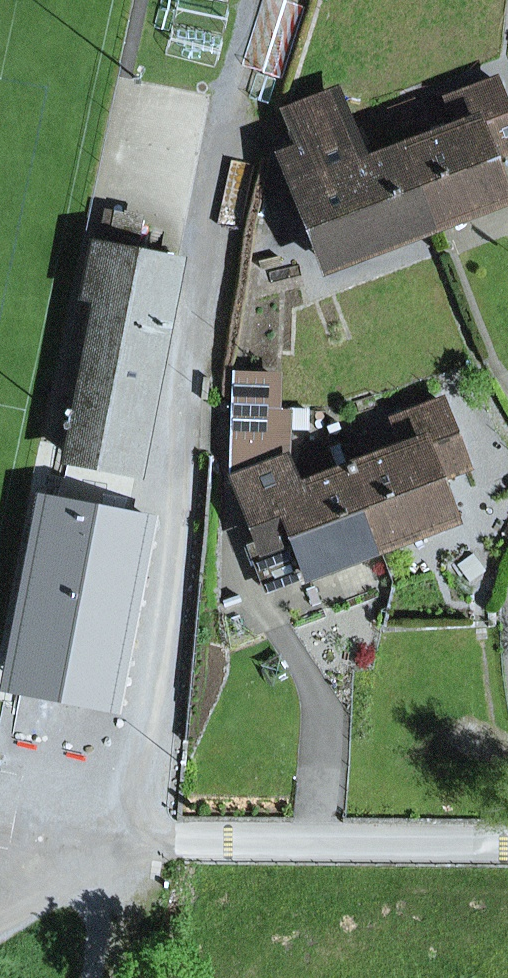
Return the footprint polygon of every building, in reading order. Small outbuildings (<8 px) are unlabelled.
[(457,128),(403,149),(432,224),(506,195),(479,123),(507,112),(496,81),(446,100),(457,128)] [(304,150),(344,135),(330,97),(290,112),(304,150)] [(432,225),(432,224),(403,149),(356,165),(344,135),(304,150),(284,158),(325,266),(432,225)] [(104,298),(73,459),(136,471),(175,262),(96,246),(86,295),(104,298)] [(266,589),(378,545),(347,465),(344,466),(346,471),(295,490),(285,462),(286,413),(274,413),(275,378),(235,377),(233,466),(261,544),(250,548),(266,589)] [(351,464),(347,465),(378,545),(453,516),(425,445),(454,433),(441,402),(393,421),(403,448),(353,468),(351,464)] [(117,485),(111,548),(146,551),(152,488),(117,485)] [(43,706),(58,546),(44,545),(20,543),(0,637),(0,702),(28,705),(43,706)] [(146,720),(161,552),(146,551),(111,548),(58,546),(43,706),(74,709),(74,713),(146,720)]
